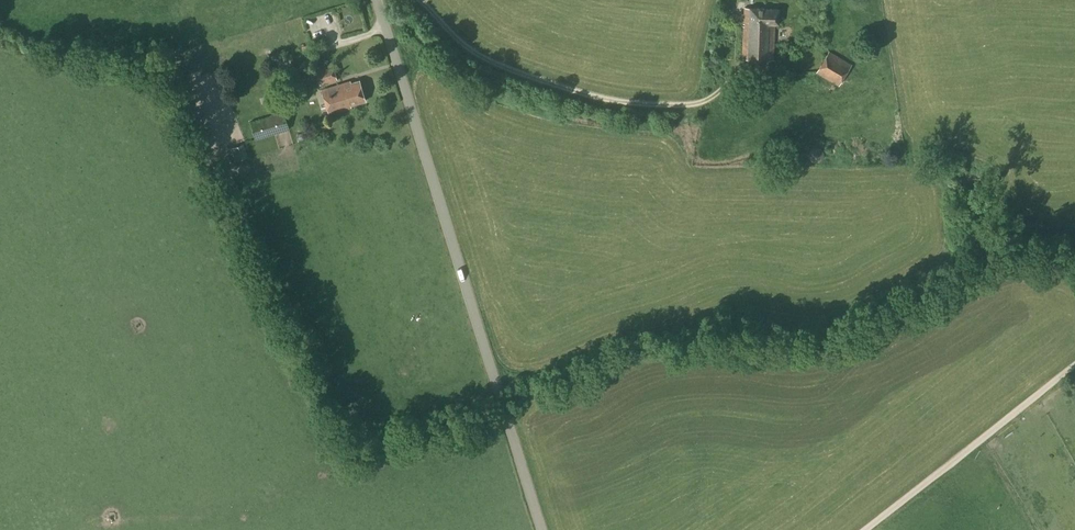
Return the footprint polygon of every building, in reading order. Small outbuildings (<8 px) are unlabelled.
[(779,24),(779,10),(744,8),(742,59),(773,60),(775,24),(779,24)] [(838,86),(851,64),(829,51),(816,73),(838,86)] [(320,86),(337,80),(332,64),(314,69),(320,86)] [(365,101),(359,81),(344,86),(344,83),(322,90),(329,114),(351,108),(350,106),(365,101)] [(255,139),(289,129),(283,111),(250,121),(255,139)] [(234,161),(248,156),(243,144),(230,148),(234,161)]
